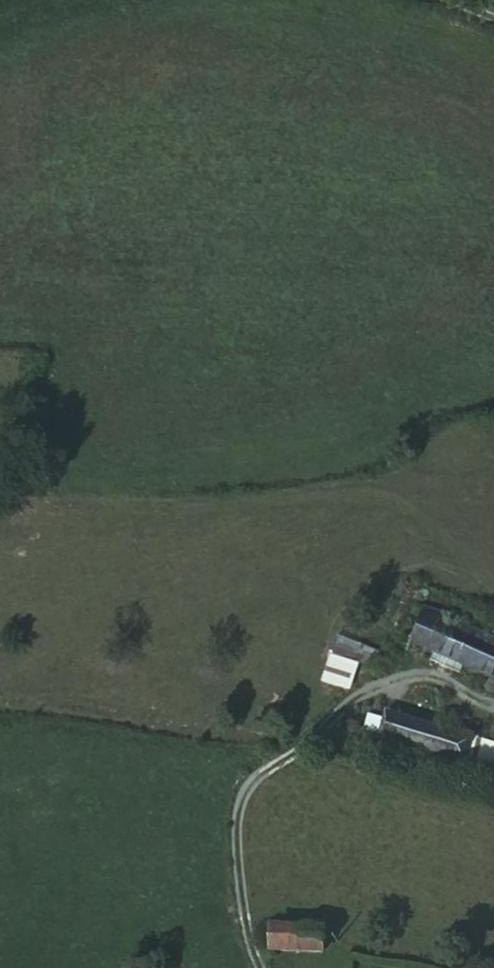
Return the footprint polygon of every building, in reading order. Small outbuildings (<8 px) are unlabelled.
[(418,655),(429,628),(448,634),(444,642),(455,645),(458,638),(489,649),(486,657),(493,660),(493,641),(416,612),(404,649),(418,655)] [(418,655),(493,682),(493,660),(486,657),(489,649),(458,638),(455,645),(444,642),(448,634),(429,628),(418,655)] [(373,652),(334,639),(318,683),(344,692),(353,666),(366,670),(373,652)] [(390,729),(395,714),(382,710),(377,724),(390,729)] [(389,732),(465,758),(473,736),(398,710),(395,714),(390,729),(389,732)] [(485,765),(492,744),(473,736),(465,758),(485,765)] [(492,744),(485,765),(493,768),(493,744),(492,744)] [(271,931),(272,947),(271,955),(322,956),(323,932),(271,931)]
